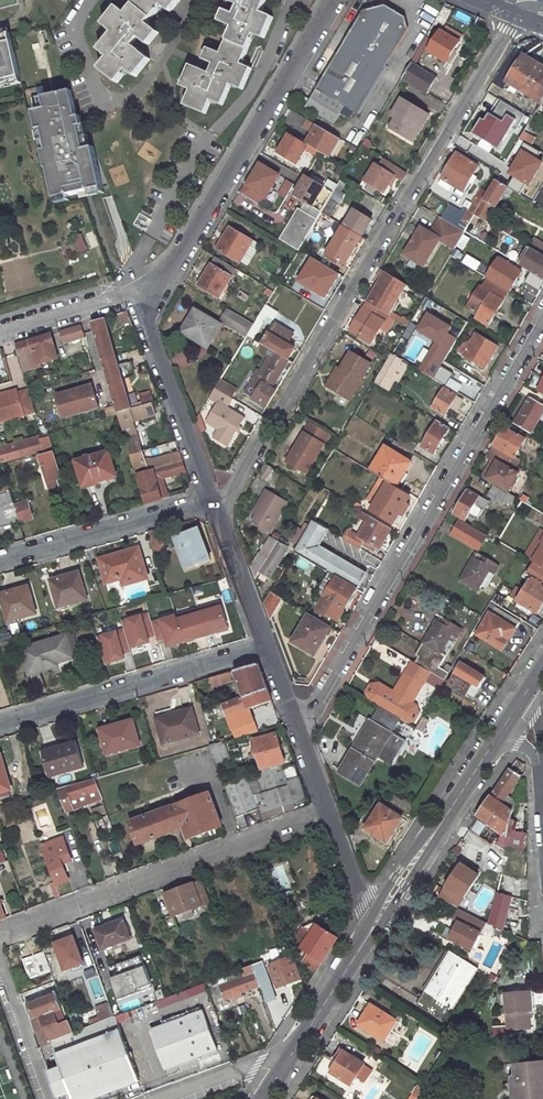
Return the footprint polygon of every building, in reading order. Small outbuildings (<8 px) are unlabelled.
[(102,29),(112,36),(99,54),(108,61),(99,73),(116,87),(127,74),(136,81),(150,62),(132,48),(138,41),(148,49),(158,35),(148,27),(161,9),(170,15),(181,0),(137,0),(125,17),(115,10),(102,29)] [(241,10),(236,19),(224,13),(219,24),(232,30),(220,57),(207,51),(202,62),(215,68),(211,77),(191,68),(181,88),(191,94),(185,108),(206,118),(212,104),(223,109),(232,89),(243,93),(252,72),(243,67),(255,37),(265,42),(274,22),(263,17),(270,0),(220,0),(241,10)] [(351,34),(314,94),(342,111),(357,120),(406,37),(403,25),(385,13),(373,15),(369,22),(364,23),(356,37),(351,34)] [(460,45),(443,32),(429,52),(447,64),(455,52),(460,45)] [(11,43),(10,37),(9,35),(0,37),(0,39),(1,41),(2,45),(11,43)] [(9,85),(8,81),(19,78),(11,43),(2,45),(1,41),(0,42),(0,88),(9,85)] [(455,52),(447,64),(452,67),(460,55),(455,52)] [(523,62),(510,85),(542,103),(542,101),(542,73),(523,62)] [(429,95),(438,81),(412,66),(404,80),(429,95)] [(8,81),(9,85),(10,88),(20,85),(19,78),(8,81)] [(303,111),(331,129),(342,111),(314,94),(303,111)] [(426,114),(402,100),(398,107),(422,122),(426,114)] [(79,131),(73,105),(32,115),(36,133),(41,132),(46,153),(41,154),(46,172),(47,171),(54,201),(67,198),(89,193),(102,190),(95,162),(92,163),(87,164),(81,140),(83,139),(81,131),(79,131)] [(496,122),(507,114),(500,105),(489,113),(496,122)] [(422,122),(398,107),(392,116),(394,117),(401,122),(396,131),(408,139),(414,130),(416,131),(422,122)] [(505,115),(500,123),(485,114),(472,135),(496,150),(514,121),(505,115)] [(396,131),(401,122),(394,117),(388,127),(396,131)] [(414,130),(408,139),(413,142),(424,124),(422,122),(416,131),(414,130)] [(327,160),(337,143),(309,126),(304,136),(307,138),(303,144),(327,160)] [(41,132),(36,133),(41,154),(46,153),(41,132)] [(520,139),(532,143),(534,137),(522,133),(520,139)] [(87,164),(92,163),(86,139),(83,139),(81,140),(87,164)] [(304,153),(282,140),(277,148),(299,162),(304,153)] [(534,160),(538,153),(521,143),(503,175),(526,188),(541,164),(534,160)] [(477,170),(456,157),(437,187),(448,193),(451,187),(462,194),(468,185),(471,187),(476,180),(472,178),(477,170)] [(389,185),(394,178),(396,179),(401,182),(406,174),(383,160),(378,168),(375,166),(365,182),(384,194),(389,185)] [(257,162),(233,200),(243,206),(248,199),(260,206),(279,175),(257,162)] [(304,204),(321,214),(332,195),(314,184),(305,179),(294,198),(304,204)] [(284,198),(293,184),(285,180),(276,194),(284,198)] [(490,209),(493,211),(506,190),(494,183),(481,204),(473,217),(482,223),(490,209)] [(102,190),(89,193),(90,198),(103,195),(102,190)] [(67,198),(54,201),(55,206),(69,203),(67,198)] [(474,200),(470,205),(466,203),(462,210),(466,212),(460,223),(463,225),(460,231),(463,233),(473,217),(481,204),(474,200)] [(330,203),(323,215),(329,218),(336,207),(330,203)] [(299,212),(315,222),(319,215),(320,216),(321,214),(304,204),(299,212)] [(299,212),(296,211),(279,242),(296,252),(315,222),(299,212)] [(370,223),(351,212),(341,228),(360,239),(370,223)] [(420,229),(413,239),(409,245),(403,256),(422,267),(438,241),(453,250),(463,233),(460,231),(439,219),(429,235),(420,229)] [(251,241),(229,228),(215,251),(237,264),(251,241)] [(325,257),(343,268),(360,239),(341,228),(325,257)] [(532,242),(527,250),(529,251),(542,259),(542,257),(542,248),(532,242)] [(542,278),(542,259),(529,251),(520,268),(541,281),(542,278)] [(342,275),(313,258),(298,282),(327,299),(342,275)] [(197,287),(218,299),(234,271),(214,259),(197,287)] [(508,294),(519,274),(497,261),(485,280),(495,286),(508,294)] [(406,288),(385,276),(379,272),(375,280),(380,284),(366,305),(387,318),(389,314),(406,288)] [(485,280),(479,290),(490,296),(495,286),(485,280)] [(475,321),(487,327),(508,294),(495,286),(490,296),(479,290),(478,289),(465,311),(477,318),(475,321)] [(387,318),(366,305),(349,332),(359,339),(357,342),(368,349),(387,318)] [(246,338),(250,341),(264,317),(271,321),(275,314),(263,307),(250,328),(251,329),(246,338)] [(455,327),(430,312),(418,331),(436,341),(444,346),(451,334),(455,327)] [(206,350),(219,328),(194,313),(182,333),(197,342),(196,344),(206,350)] [(226,313),(219,324),(245,339),(246,338),(251,329),(250,328),(226,313)] [(125,316),(115,319),(120,334),(131,331),(125,316)] [(102,372),(115,417),(128,413),(103,322),(91,326),(89,326),(91,334),(102,372)] [(273,325),(272,326),(270,331),(267,335),(260,346),(262,348),(286,362),(292,350),(284,346),(290,336),(273,325)] [(78,329),(57,335),(60,344),(81,338),(78,329)] [(458,339),(451,334),(444,346),(436,341),(420,369),(434,378),(458,339)] [(483,370),(495,348),(474,336),(471,342),(464,338),(455,353),(483,370)] [(12,348),(20,376),(38,371),(37,368),(34,354),(52,349),(49,338),(12,348)] [(271,397),(267,395),(286,362),(262,348),(258,356),(266,361),(253,382),(251,381),(242,396),(250,401),(264,410),(271,397)] [(52,349),(34,354),(37,368),(55,363),(52,349)] [(370,366),(349,353),(338,371),(327,389),(348,402),(370,366)] [(399,363),(390,358),(374,386),(382,391),(399,363)] [(323,387),(327,389),(338,371),(335,368),(323,387)] [(535,391),(542,395),(542,375),(535,391)] [(212,393),(229,401),(234,393),(218,384),(212,393)] [(89,387),(71,392),(72,395),(72,398),(91,393),(89,387)] [(460,395),(445,387),(432,409),(447,417),(460,395)] [(0,398),(0,425),(32,414),(26,393),(16,397),(15,394),(0,398)] [(59,422),(96,412),(91,393),(72,398),(72,395),(53,400),(59,422)] [(224,450),(240,423),(224,413),(231,402),(229,401),(212,393),(206,402),(215,407),(204,425),(217,434),(212,442),(224,450)] [(148,395),(137,399),(140,409),(149,407),(151,406),(148,395)] [(528,400),(513,426),(529,435),(539,418),(542,421),(542,409),(528,400)] [(131,427),(153,420),(149,407),(140,409),(128,413),(115,417),(133,479),(165,469),(168,468),(166,463),(145,470),(146,471),(145,472),(131,427)] [(420,449),(435,458),(453,430),(438,420),(420,449)] [(328,435),(310,423),(285,464),(304,476),(328,435)] [(491,446),(514,459),(525,439),(502,426),(491,446)] [(41,453),(42,458),(38,459),(45,485),(54,483),(59,482),(47,440),(0,453),(0,464),(41,453)] [(411,465),(384,449),(370,473),(386,483),(394,488),(402,474),(404,476),(411,465)] [(107,456),(74,464),(80,490),(113,481),(107,456)] [(519,473),(494,459),(483,479),(508,494),(519,473)] [(165,469),(168,480),(183,475),(179,465),(168,468),(165,469)] [(259,474),(266,479),(270,471),(263,466),(259,474)] [(133,479),(142,510),(160,504),(154,484),(160,482),(168,480),(165,469),(133,479)] [(246,492),(257,498),(263,490),(265,492),(267,488),(253,481),(246,492)] [(160,504),(167,502),(160,482),(154,484),(160,504)] [(369,512),(392,526),(397,517),(403,506),(408,497),(394,488),(386,483),(369,512)] [(493,487),(489,495),(496,499),(494,503),(501,508),(503,504),(509,508),(514,500),(493,487)] [(266,536),(285,505),(265,492),(254,510),(257,513),(255,517),(250,525),(266,536)] [(487,504),(467,492),(453,515),(464,522),(467,515),(477,521),(487,504)] [(0,496),(0,529),(16,525),(11,508),(7,494),(0,496)] [(29,522),(24,503),(11,508),(16,525),(16,526),(29,522)] [(400,519),(406,508),(403,506),(397,517),(400,519)] [(368,517),(356,539),(346,533),(341,541),(358,551),(361,547),(371,553),(373,549),(377,551),(389,530),(368,517)] [(363,575),(317,548),(326,533),(309,523),(306,528),(296,546),(292,554),(354,591),(363,575)] [(483,541),(457,525),(449,538),(476,553),(483,541)] [(295,528),(288,541),(296,546),(306,528),(302,526),(300,530),(295,528)] [(147,535),(151,551),(153,557),(164,554),(157,532),(156,532),(147,535)] [(193,534),(173,540),(183,572),(208,564),(198,537),(193,534)] [(539,544),(541,546),(532,563),(542,570),(542,538),(539,544)] [(275,544),(266,539),(249,567),(253,580),(257,574),(275,544)] [(268,580),(285,550),(275,544),(257,574),(268,580)] [(92,551),(82,554),(84,562),(95,559),(92,551)] [(107,591),(145,580),(137,551),(99,562),(107,591)] [(487,586),(498,569),(477,555),(474,560),(473,559),(459,582),(476,592),(478,588),(484,592),(487,586)] [(536,615),(542,604),(542,570),(532,563),(531,563),(524,574),(531,578),(525,589),(522,587),(520,590),(514,587),(508,598),(536,615)] [(329,620),(338,618),(354,591),(327,575),(312,601),(315,611),(329,620)] [(283,591),(288,581),(279,576),(274,586),(283,591)] [(77,577),(50,584),(57,610),(84,603),(77,577)] [(0,597),(0,599),(7,624),(34,616),(27,590),(0,597)] [(269,621),(279,603),(268,596),(263,605),(269,621)] [(518,624),(493,609),(477,635),(497,647),(501,642),(505,645),(518,624)] [(148,613),(94,629),(104,663),(158,648),(148,613)] [(305,618),(289,644),(308,656),(314,646),(316,648),(326,631),(305,618)] [(441,626),(434,622),(416,653),(418,654),(412,665),(428,675),(443,683),(447,675),(438,670),(444,658),(439,655),(450,636),(455,639),(459,631),(444,622),(441,626)] [(62,640),(17,653),(25,680),(54,670),(53,667),(69,662),(62,640)] [(485,680),(459,666),(446,688),(464,698),(466,694),(474,699),(485,680)] [(242,700),(223,706),(227,718),(271,705),(257,667),(233,674),(242,700)] [(399,723),(409,706),(420,686),(403,675),(391,695),(389,699),(381,694),(373,707),(399,723)] [(428,675),(423,683),(438,692),(443,683),(428,675)] [(201,692),(230,685),(227,676),(198,684),(201,692)] [(367,704),(373,707),(381,694),(389,699),(391,695),(376,686),(368,688),(364,695),(367,704)] [(418,712),(409,706),(399,723),(409,728),(418,712)] [(191,712),(155,721),(161,746),(197,737),(191,712)] [(390,736),(368,723),(337,775),(359,789),(380,754),(390,736)] [(120,730),(99,736),(105,758),(138,749),(131,725),(120,728),(120,730)] [(389,754),(392,752),(395,748),(394,744),(395,742),(396,740),(390,736),(380,754),(386,757),(388,756),(389,754)] [(273,738),(251,744),(260,771),(253,773),(254,777),(261,797),(256,798),(262,816),(274,812),(303,803),(295,779),(286,782),(280,766),(283,765),(273,738)] [(49,780),(81,771),(75,746),(63,750),(64,751),(42,758),(49,780)] [(9,791),(0,763),(0,793),(9,791)] [(514,803),(506,798),(519,778),(509,771),(477,819),(501,835),(507,839),(514,803)] [(261,797),(254,777),(244,781),(256,813),(260,826),(277,820),(274,812),(262,816),(256,798),(261,797)] [(101,804),(96,791),(93,781),(55,792),(59,802),(64,814),(101,804)] [(241,818),(256,813),(244,781),(222,789),(234,821),(239,834),(246,831),(241,818)] [(388,803),(393,794),(384,789),(385,786),(383,785),(376,796),(388,803)] [(410,816),(415,807),(393,794),(388,803),(410,816)] [(207,796),(127,825),(136,848),(178,832),(177,829),(181,828),(187,842),(219,830),(207,796)] [(401,821),(378,807),(364,831),(374,837),(372,841),(387,850),(399,831),(396,828),(401,821)] [(501,835),(496,842),(505,848),(507,839),(501,835)] [(39,848),(43,861),(53,887),(66,882),(60,867),(57,859),(66,856),(61,841),(39,848)] [(57,859),(60,867),(69,863),(66,856),(57,859)] [(8,871),(5,862),(0,864),(0,874),(8,871)] [(478,874),(459,862),(438,896),(458,908),(478,874)] [(200,884),(163,897),(171,920),(198,909),(208,906),(205,899),(200,884)] [(511,896),(496,892),(487,923),(503,931),(511,896)] [(284,909),(276,912),(282,929),(290,926),(284,909)] [(470,950),(479,930),(456,919),(446,939),(470,950)] [(120,922),(93,933),(101,953),(128,942),(120,922)] [(299,952),(307,957),(301,966),(314,975),(334,944),(313,930),(310,936),(302,931),(294,945),(294,947),(299,951),(299,952)] [(38,946),(35,940),(30,942),(32,948),(38,946)] [(71,940),(55,947),(63,969),(76,964),(80,962),(71,940)] [(431,989),(428,987),(418,1003),(444,1020),(477,969),(453,954),(431,989)] [(124,969),(140,964),(137,958),(122,963),(124,969)] [(291,959),(268,968),(276,990),(299,982),(291,959)] [(65,972),(70,970),(71,972),(78,968),(76,964),(63,969),(65,972)] [(141,964),(106,977),(122,1021),(129,1019),(126,1011),(143,1004),(138,991),(149,987),(141,964)] [(257,989),(258,991),(268,987),(259,965),(250,969),(257,989)] [(243,980),(218,990),(223,1002),(231,999),(233,1003),(241,1000),(240,996),(257,989),(250,969),(240,973),(243,980)] [(50,996),(46,986),(22,996),(26,1006),(50,996)] [(157,1006),(202,995),(200,987),(155,998),(157,1006)] [(525,992),(500,994),(502,1033),(525,1031),(524,1019),(524,1014),(527,1014),(525,992)] [(26,1006),(36,1034),(45,1031),(50,1044),(71,1036),(66,1022),(64,1018),(59,1020),(61,1025),(56,1027),(50,1011),(55,1010),(50,996),(26,1006)] [(397,1022),(370,1005),(357,1025),(384,1042),(397,1022)] [(107,1007),(95,1012),(66,1022),(71,1036),(112,1021),(107,1007)] [(171,1023),(186,1064),(215,1054),(200,1012),(171,1023)] [(136,1085),(138,1084),(114,1020),(112,1021),(71,1036),(50,1044),(59,1069),(46,1074),(55,1098),(68,1094),(70,1098),(98,1098),(136,1085)] [(148,1031),(163,1073),(186,1064),(171,1023),(148,1031)] [(36,1034),(31,1036),(37,1049),(50,1044),(45,1031),(36,1034)] [(363,1065),(341,1051),(328,1072),(350,1085),(363,1065)] [(515,1066),(516,1076),(512,1077),(508,1085),(503,1085),(500,1089),(508,1097),(513,1096),(514,1098),(542,1098),(542,1063),(515,1066)] [(412,1096),(417,1098),(418,1098),(423,1090),(417,1087),(412,1096)]
